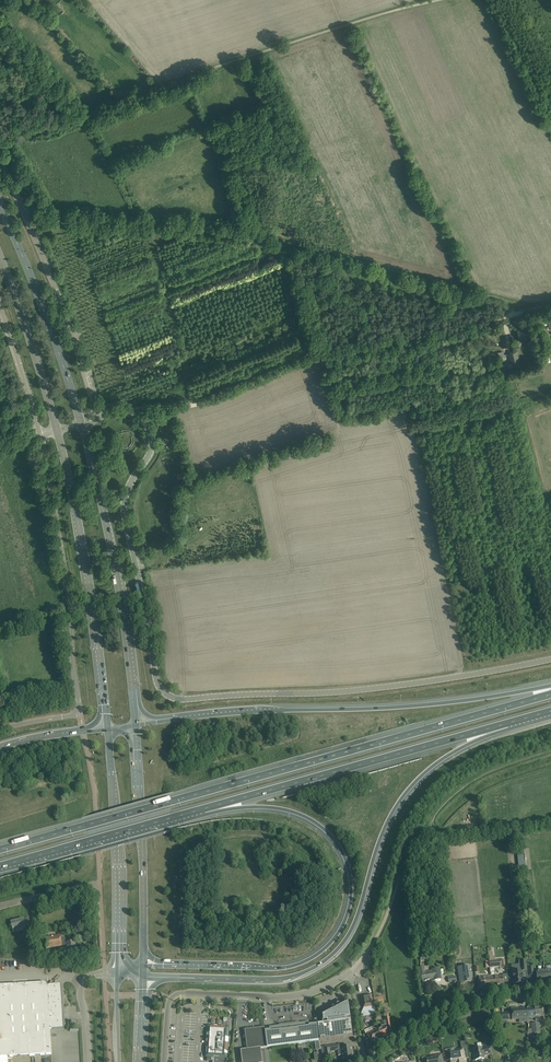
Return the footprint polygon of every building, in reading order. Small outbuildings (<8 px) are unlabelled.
[(531,337),(528,326),(517,330),(520,340),(531,337)] [(517,351),(508,353),(511,363),(512,363),(514,371),(520,369),(518,361),(520,361),(517,351)] [(526,867),(524,853),(517,853),(519,867),(526,867)] [(24,918),(10,921),(13,932),(15,932),(15,934),(18,933),(18,931),(26,929),(24,918)] [(65,935),(60,935),(44,938),(46,948),(61,946),(62,951),(67,951),(67,955),(77,954),(75,941),(66,943),(65,935)] [(505,966),(505,960),(501,960),(495,961),(494,953),(488,953),(489,961),(490,968),(502,967),(502,966),(505,966)] [(527,971),(526,960),(520,961),(518,971),(512,972),(511,972),(512,981),(513,981),(513,985),(515,984),(515,986),(519,986),(519,984),(523,984),(522,971),(527,971)] [(462,974),(459,974),(461,983),(471,982),(469,966),(461,967),(462,974)] [(421,971),(421,975),(422,980),(435,978),(435,980),(441,979),(439,968),(432,969),(432,971),(425,973),(424,967),(418,968),(419,971),(421,971)] [(546,983),(544,970),(536,971),(537,984),(546,983)] [(496,975),(490,976),(491,987),(504,985),(503,976),(496,977),(496,975)] [(491,987),(490,976),(479,977),(480,988),(491,987)] [(58,985),(47,986),(47,983),(0,986),(0,1058),(51,1055),(50,1029),(52,1029),(52,1030),(64,1029),(61,988),(58,986),(58,985)] [(364,1007),(361,1013),(362,1017),(376,1015),(375,1005),(372,1006),(371,995),(362,996),(364,1007)] [(374,998),(375,1005),(383,1004),(382,997),(374,998)] [(348,1000),(348,1001),(347,1001),(347,1002),(346,1003),(345,1004),(340,1006),(339,1004),(338,1004),(338,1003),(337,1004),(336,1005),(336,1006),(337,1008),(322,1016),(323,1023),(318,1024),(320,1041),(353,1036),(348,1000)] [(518,1007),(511,1008),(512,1020),(526,1018),(527,1024),(529,1023),(529,1018),(528,1008),(518,1009),(518,1007)] [(528,1008),(529,1018),(535,1018),(535,1021),(539,1020),(538,1016),(543,1016),(543,1007),(528,1008)] [(221,1025),(221,1024),(227,1024),(227,1016),(207,1015),(207,1024),(221,1025)] [(378,1027),(374,1029),(377,1036),(380,1034),(381,1037),(388,1034),(385,1029),(387,1028),(387,1029),(392,1028),(390,1017),(385,1018),(386,1024),(381,1025),(382,1028),(379,1029),(378,1027)] [(318,1024),(309,1025),(309,1022),(299,1023),(295,1023),(295,1024),(294,1025),(284,1026),(283,1025),(279,1025),(269,1027),(270,1030),(265,1031),(267,1047),(291,1044),(292,1044),(315,1041),(320,1041),(318,1024)] [(539,1023),(531,1023),(532,1034),(540,1033),(539,1023)] [(227,1043),(227,1038),(227,1029),(225,1029),(225,1027),(211,1026),(211,1028),(209,1027),(209,1033),(207,1033),(207,1036),(207,1041),(208,1041),(207,1056),(217,1056),(225,1057),(225,1054),(226,1054),(226,1052),(226,1043),(227,1043)] [(377,1036),(374,1029),(373,1030),(372,1027),(364,1031),(366,1034),(367,1033),(371,1042),(381,1037),(380,1034),(377,1036)] [(265,1031),(265,1029),(262,1028),(247,1030),(245,1032),(247,1049),(241,1050),(242,1061),(262,1061),(261,1051),(261,1048),(267,1047),(265,1031)] [(445,1050),(446,1052),(446,1055),(447,1060),(450,1060),(451,1061),(466,1061),(465,1058),(468,1058),(465,1041),(465,1042),(461,1042),(462,1049),(455,1050),(455,1048),(445,1050)] [(336,1045),(324,1047),(321,1047),(321,1050),(322,1053),(324,1053),(325,1058),(322,1058),(323,1061),(325,1061),(325,1058),(331,1058),(330,1051),(337,1050),(336,1045)] [(337,1048),(338,1056),(341,1055),(342,1061),(346,1061),(349,1061),(348,1061),(353,1060),(352,1055),(353,1055),(352,1046),(337,1048)] [(472,1048),(473,1054),(474,1054),(475,1061),(484,1059),(483,1056),(492,1054),(491,1047),(482,1048),(482,1047),(478,1048),(478,1047),(472,1048)]
